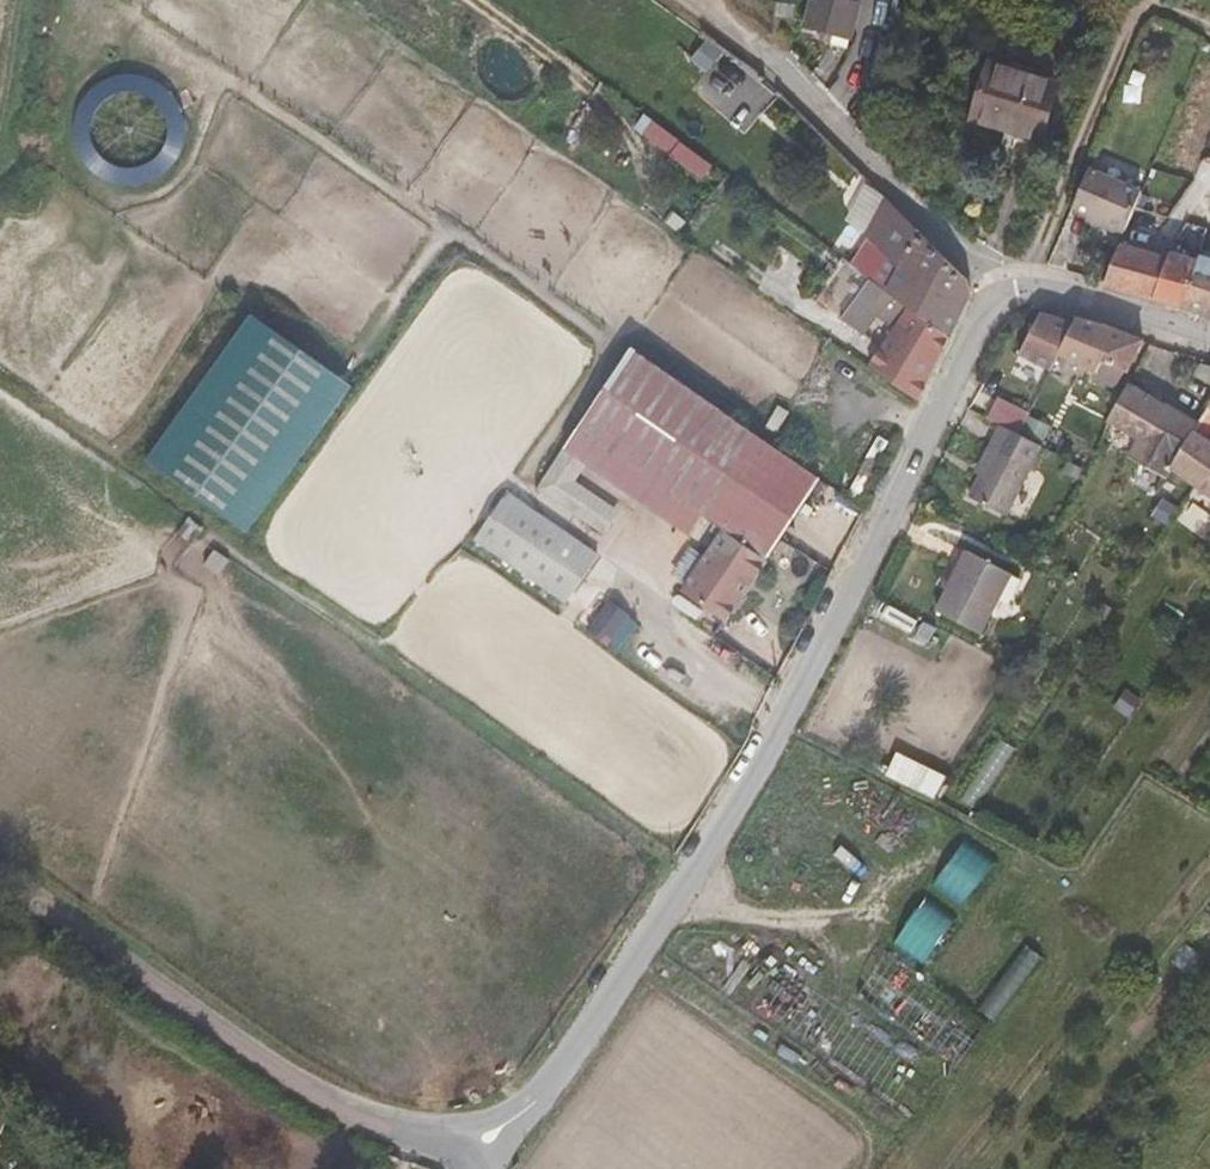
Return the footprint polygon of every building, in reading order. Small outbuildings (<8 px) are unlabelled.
[(853,40),(863,6),(841,0),(817,0),(810,27),(853,40)] [(798,17),(798,6),(782,5),(781,16),(798,17)] [(1037,147),(1054,83),(985,63),(969,120),(1003,130),(1002,137),(1037,147)] [(711,108),(729,121),(740,106),(722,93),(711,108)] [(650,114),(640,127),(703,178),(714,165),(650,114)] [(1074,210),(1127,233),(1143,193),(1090,170),(1074,210)] [(895,294),(916,310),(953,337),(974,295),(972,283),(925,236),(892,203),(875,234),(909,267),(895,294)] [(1171,261),(1122,245),(1106,287),(1112,290),(1209,318),(1209,259),(1202,256),(1201,261),(1173,254),(1171,261)] [(855,254),(851,251),(846,258),(851,261),(855,254)] [(901,331),(874,369),(922,401),(953,337),(916,310),(895,294),(875,280),(846,321),(867,336),(881,317),(901,331)] [(1063,353),(1081,319),(1079,318),(1078,322),(1044,312),(1032,338),(1025,355),(1055,370),(1063,353)] [(256,319),(151,465),(251,537),(356,390),(256,319)] [(1132,370),(1147,341),(1108,326),(1107,327),(1081,319),(1063,353),(1102,372),(1098,378),(1120,387),(1130,369),(1132,370)] [(635,350),(568,452),(584,462),(591,467),(684,530),(696,513),(752,431),(635,350)] [(1201,425),(1132,385),(1112,420),(1175,458),(1170,466),(1176,470),(1200,432),(1203,427),(1201,425)] [(1001,397),(991,418),(999,423),(1022,434),(1033,413),(1001,397)] [(1203,427),(1200,432),(1209,438),(1209,410),(1201,425),(1203,427)] [(1005,510),(1039,443),(1022,434),(999,423),(977,464),(982,467),(970,491),(1005,510)] [(695,586),(690,594),(730,620),(820,479),(752,431),(696,513),(721,528),(717,534),(725,540),(712,559),(695,586)] [(1209,494),(1209,438),(1200,432),(1176,470),(1200,487),(1209,494)] [(584,462),(568,452),(543,491),(609,535),(619,520),(568,486),(584,462)] [(568,486),(619,520),(624,513),(581,483),(591,467),(584,462),(568,486)] [(602,558),(513,497),(482,542),(572,603),(602,558)] [(695,586),(712,559),(694,548),(677,575),(695,586)] [(982,634),(1016,573),(974,550),(940,611),(982,634)] [(615,604),(594,630),(614,645),(635,619),(615,604)] [(900,751),(890,772),(937,795),(947,774),(900,751)] [(861,994),(929,1036),(955,995),(887,952),(861,994)]
